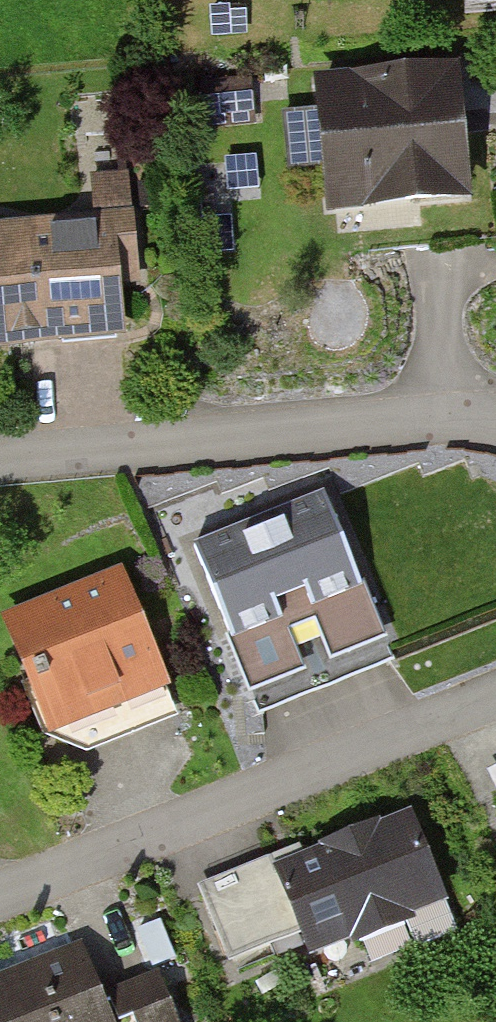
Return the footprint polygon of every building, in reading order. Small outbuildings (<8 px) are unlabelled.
[(451,72),(321,86),(334,206),(464,192),(451,72)] [(242,81),(203,85),(206,114),(245,110),(242,81)] [(126,176),(91,179),(94,209),(129,206),(126,176)] [(119,327),(112,256),(133,254),(129,218),(0,230),(0,339),(119,327)] [(325,496),(195,548),(255,694),(300,676),(281,630),(319,615),(337,661),(384,642),(325,496)] [(121,576),(10,620),(58,739),(69,742),(138,714),(131,697),(164,684),(121,576)] [(237,881),(206,894),(231,957),(302,929),(310,948),(356,929),(361,942),(407,923),(417,948),(459,931),(414,821),(377,836),(372,825),(328,843),(332,853),(283,873),(279,864),(237,881)] [(139,929),(153,964),(174,956),(160,921),(139,929)] [(0,986),(0,1021),(168,1021),(151,981),(129,989),(99,1001),(80,954),(0,986)]
